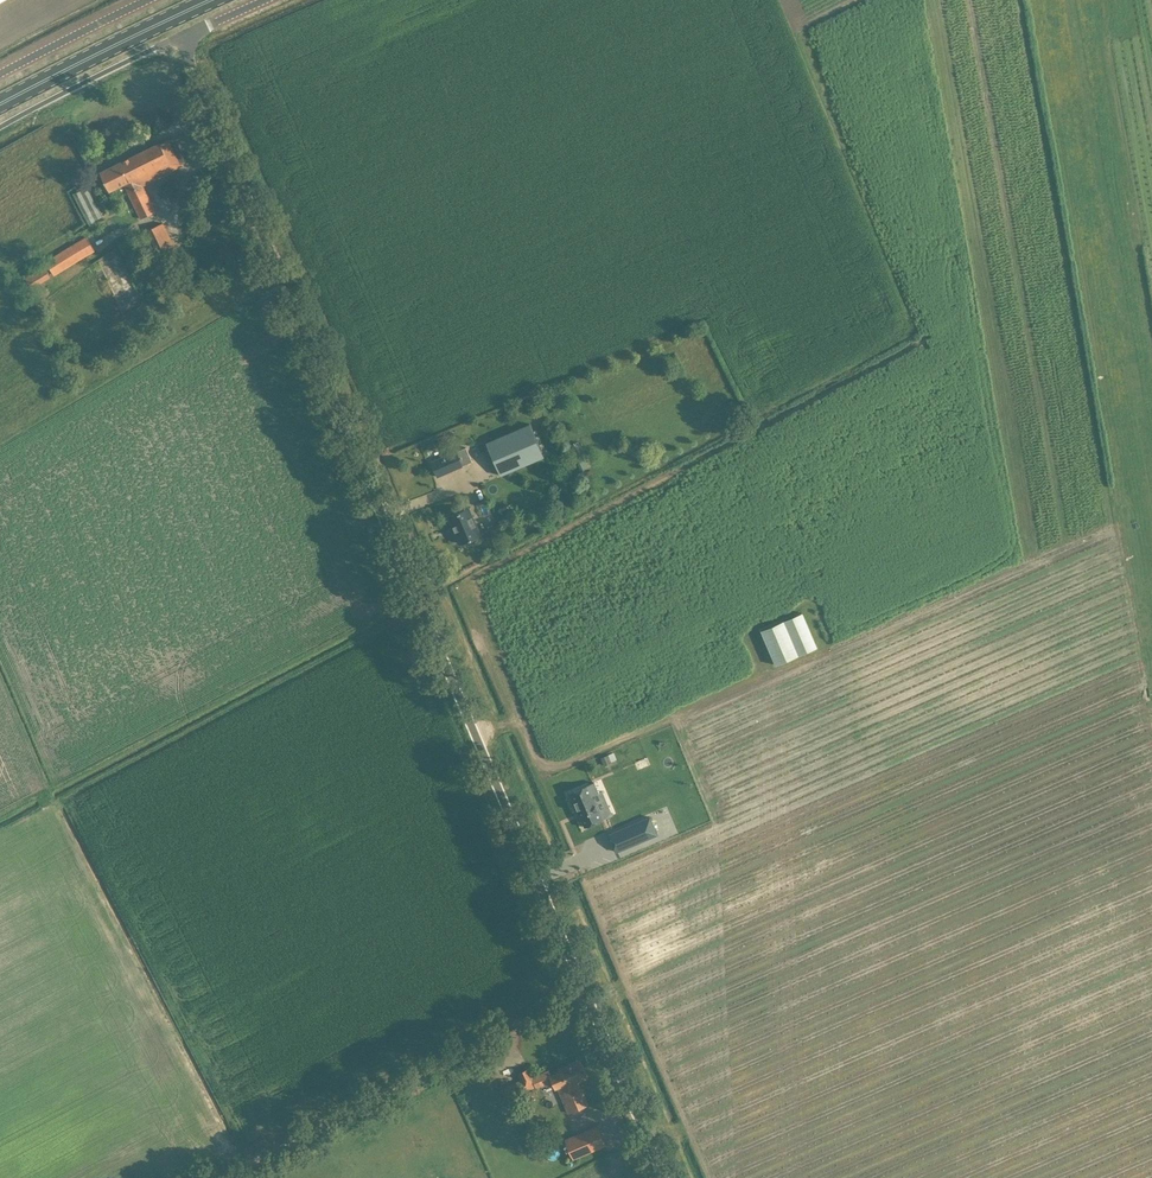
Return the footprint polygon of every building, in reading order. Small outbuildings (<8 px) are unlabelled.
[(125,184),(141,218),(156,211),(143,185),(174,170),(174,169),(187,163),(175,137),(161,143),(161,142),(101,172),(110,191),(125,184)] [(163,222),(146,227),(155,255),(171,250),(163,222)] [(46,260),(54,275),(95,250),(87,236),(46,260)] [(531,423),(487,442),(501,475),(544,457),(531,423)] [(431,462),(438,476),(463,465),(457,451),(431,462)] [(576,457),(575,457),(581,471),(582,470),(589,467),(583,454),(576,457)] [(469,507),(449,516),(461,543),(481,535),(469,507)] [(761,630),(775,664),(818,647),(803,612),(761,630)] [(609,754),(601,758),(604,766),(612,763),(609,754)] [(594,782),(570,792),(585,826),(603,819),(596,802),(594,803),(591,795),(598,792),(594,782)] [(650,816),(609,834),(617,851),(658,834),(650,816)] [(558,1087),(568,1112),(588,1104),(579,1081),(588,1077),(580,1059),(564,1066),(564,1068),(560,1070),(560,1071),(551,1075),(553,1079),(552,1079),(556,1087),(558,1087)] [(505,1088),(509,1098),(517,1095),(517,1094),(536,1085),(537,1085),(538,1085),(540,1084),(542,1085),(549,1082),(549,1080),(552,1079),(553,1079),(551,1075),(550,1071),(548,1070),(533,1077),(528,1068),(519,1073),(522,1080),(512,1085),(505,1088)] [(566,1139),(574,1158),(605,1144),(597,1126),(566,1139)] [(426,1168),(429,1177),(438,1177),(433,1166),(426,1168)]
